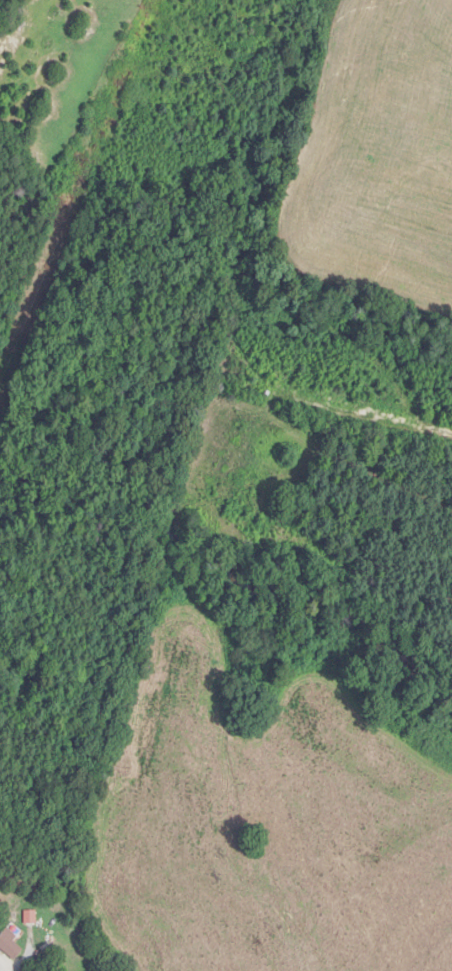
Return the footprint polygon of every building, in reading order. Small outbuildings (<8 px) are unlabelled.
[(24,949),(14,940),(18,937),(9,928),(0,937),(0,947),(14,960),(24,949)]
